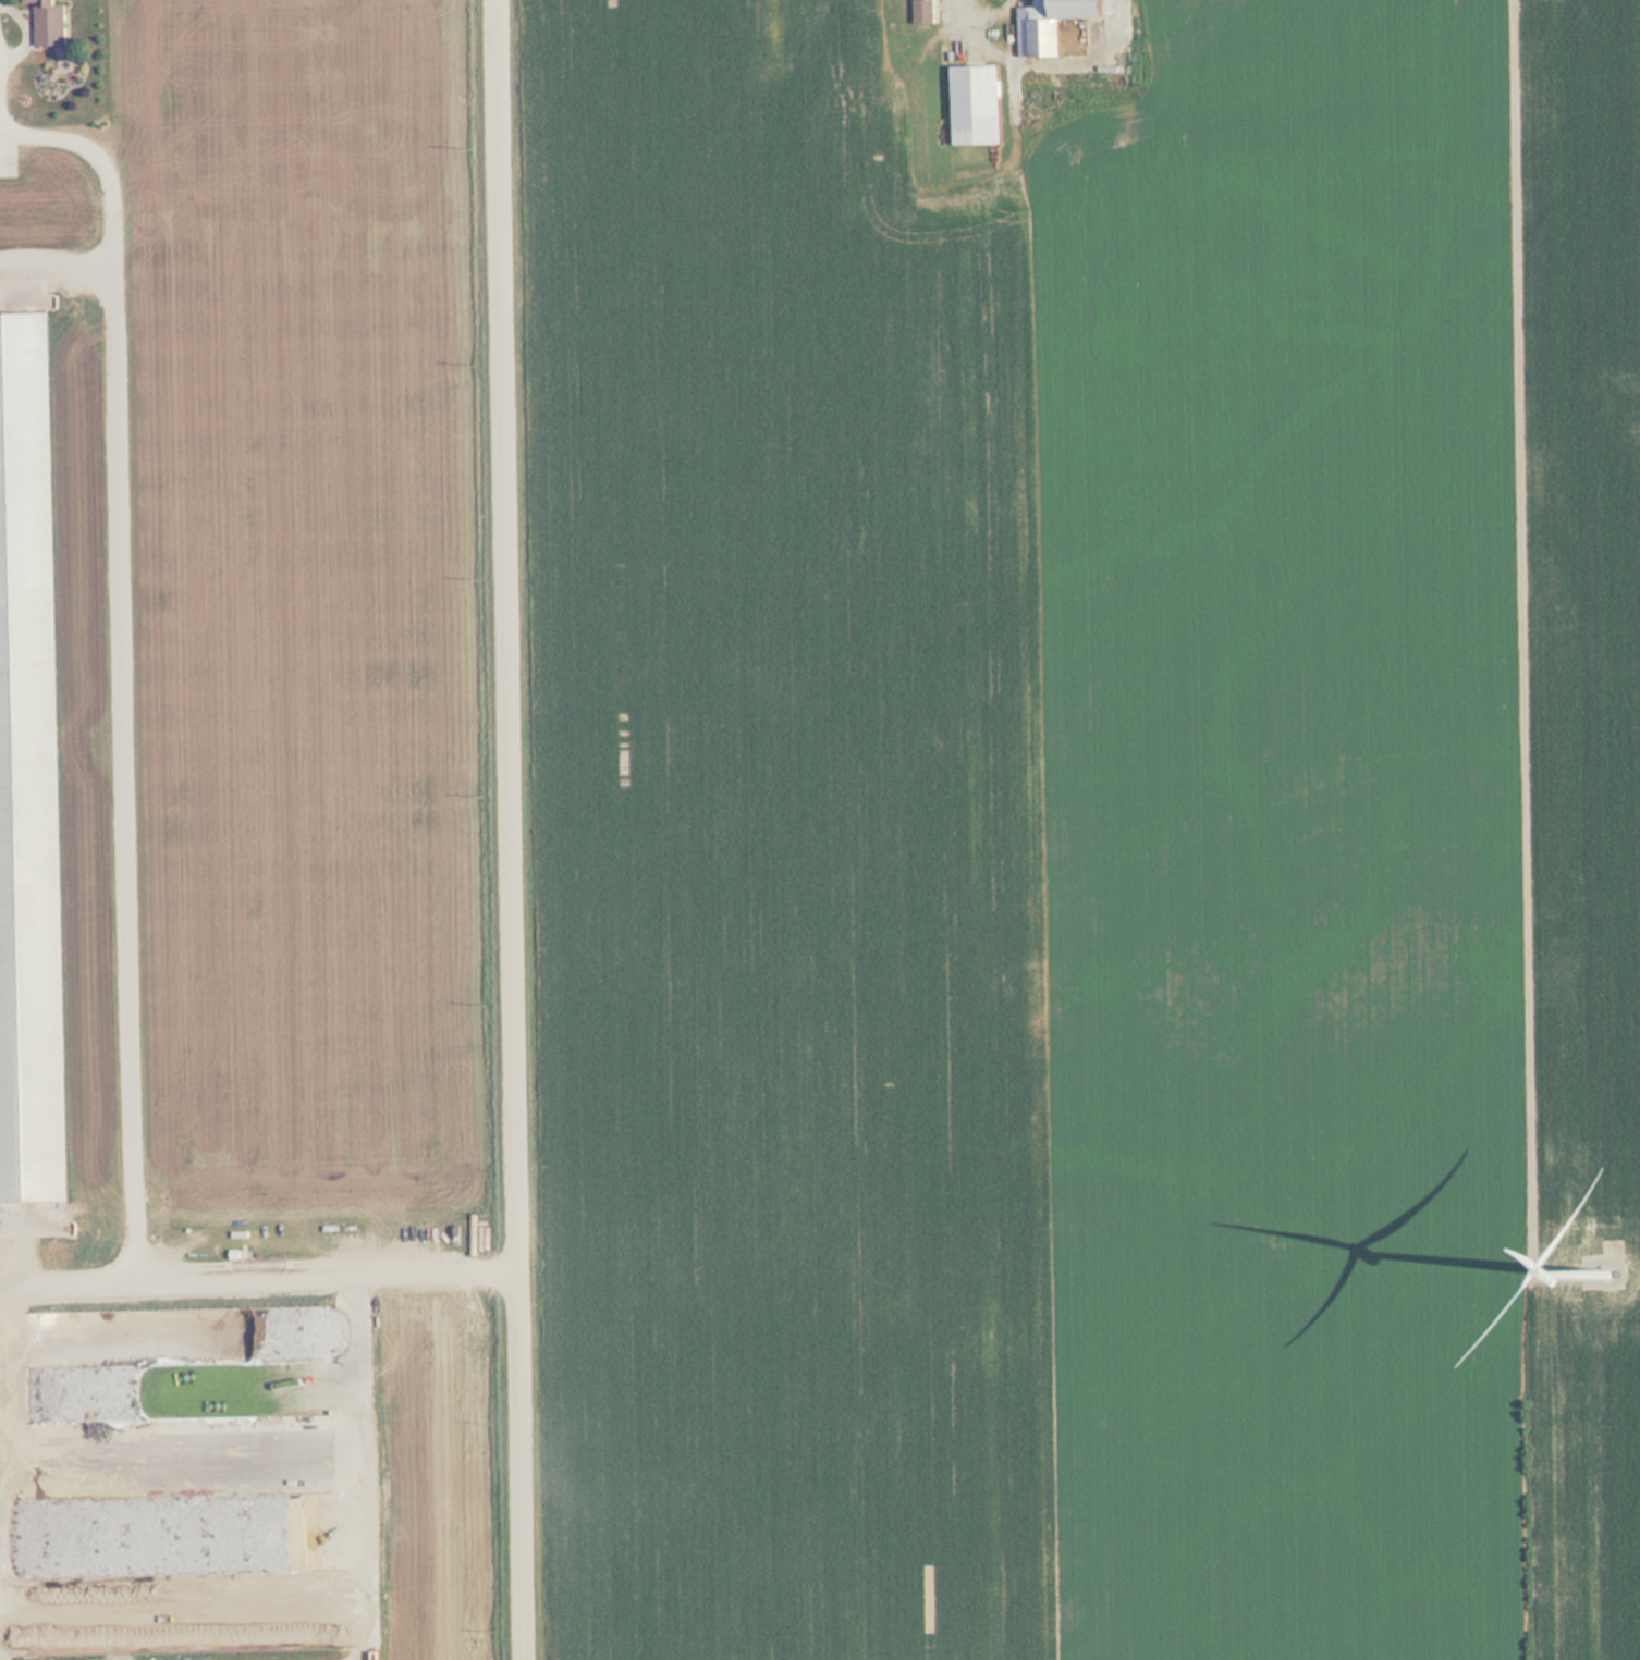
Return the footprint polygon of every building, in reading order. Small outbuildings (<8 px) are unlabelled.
[(68,45),(68,4),(59,4),(58,0),(31,0),(31,4),(37,4),(37,45),(68,45)] [(915,23),(937,23),(937,0),(915,0),(915,23)] [(1066,20),(1112,19),(1112,0),(1036,0),(1036,5),(1020,5),(1021,56),(1066,56),(1066,20)] [(1004,143),(1003,65),(955,65),(956,144),(1004,143)] [(71,1201),(54,312),(0,313),(0,1202),(71,1201)] [(33,1422),(110,1420),(110,1413),(125,1405),(125,1398),(115,1382),(115,1357),(125,1351),(125,1340),(120,1332),(134,1332),(133,1311),(103,1312),(104,1354),(32,1356),(33,1422)]
